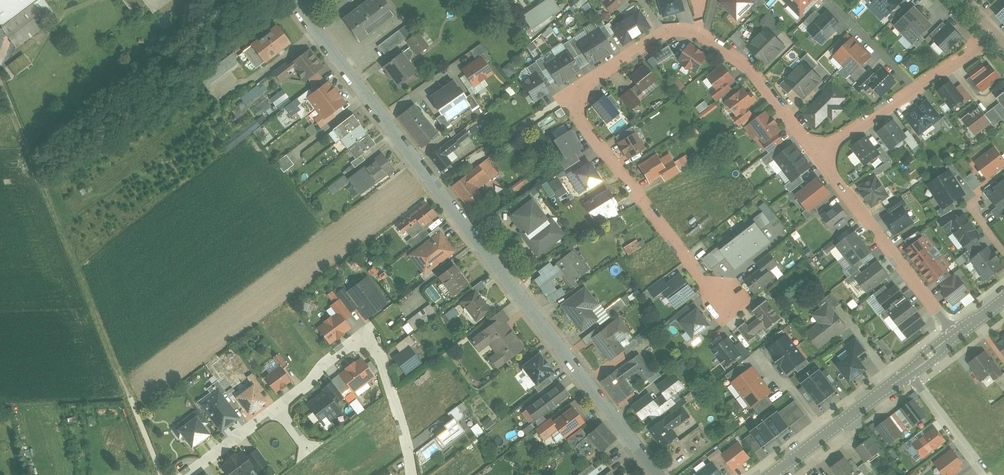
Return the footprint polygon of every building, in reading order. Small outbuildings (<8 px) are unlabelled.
[(3,27),(39,0),(0,0),(0,23),(3,27)] [(143,0),(123,0),(134,14),(146,5),(143,0)] [(172,0),(143,0),(146,5),(153,14),(172,0)] [(344,19),(352,30),(351,31),(358,40),(359,40),(360,41),(369,34),(370,34),(376,30),(375,29),(387,21),(395,15),(396,14),(385,0),(369,0),(344,19)] [(523,16),(532,30),(560,10),(553,0),(546,0),(523,16)] [(610,0),(607,0),(603,3),(612,12),(625,0),(614,0),(612,2),(610,0)] [(664,16),(685,10),(682,0),(659,0),(664,16)] [(722,2),(738,19),(751,6),(754,2),(752,0),(724,0),(722,2)] [(766,0),(752,0),(754,2),(751,6),(757,12),(768,2),(766,0)] [(791,5),(793,2),(804,14),(818,0),(786,0),(791,5)] [(873,1),(874,1),(887,15),(899,4),(902,1),(902,0),(874,0),(873,1)] [(3,27),(2,28),(17,47),(49,23),(35,4),(3,27)] [(899,4),(891,12),(896,18),(901,13),(904,10),(899,4)] [(905,18),(896,26),(905,35),(924,16),(915,7),(905,18)] [(817,10),(804,22),(811,29),(824,17),(817,10)] [(639,12),(614,28),(624,44),(649,27),(645,20),(646,19),(644,16),(642,16),(639,12)] [(811,29),(810,30),(822,43),(829,36),(830,37),(836,31),(836,30),(841,25),(828,12),(824,17),(811,29)] [(896,18),(892,22),(896,26),(905,18),(901,13),(896,18)] [(924,16),(905,35),(913,43),(922,35),(932,25),(924,16)] [(782,31),(773,22),(767,28),(776,37),(782,31)] [(944,22),(931,34),(935,38),(948,26),(944,22)] [(962,37),(950,24),(948,26),(935,38),(935,39),(947,52),(962,37)] [(612,36),(605,25),(599,28),(606,39),(612,36)] [(277,27),(243,52),(256,69),(290,43),(277,27)] [(606,39),(599,28),(589,36),(603,57),(613,50),(606,39)] [(776,37),(767,28),(758,37),(776,55),(785,46),(776,37)] [(399,30),(378,46),(385,55),(406,39),(399,30)] [(429,47),(418,32),(407,40),(418,55),(429,47)] [(740,37),(736,33),(732,37),(739,44),(743,40),(740,37)] [(848,34),(840,42),(840,43),(844,47),(853,38),(848,34)] [(922,35),(913,43),(918,47),(926,39),(922,35)] [(603,57),(589,36),(578,42),(578,43),(584,53),(592,64),(603,57)] [(584,53),(578,43),(578,42),(575,37),(569,41),(579,56),(584,53)] [(776,55),(758,37),(748,46),(767,65),(776,55)] [(844,47),(835,56),(844,65),(863,47),(854,38),(844,47)] [(579,56),(569,41),(563,45),(566,50),(567,49),(574,59),(579,56)] [(482,43),(470,51),(475,58),(487,50),(482,43)] [(840,43),(831,52),(835,56),(844,47),(840,43)] [(708,56),(691,44),(680,60),(685,63),(684,65),(691,70),(692,68),(697,72),(708,56)] [(669,45),(653,56),(659,64),(675,54),(669,45)] [(863,47),(844,65),(853,75),(863,66),(872,56),(863,47)] [(403,53),(401,55),(407,63),(412,59),(413,55),(413,52),(410,48),(403,53)] [(574,59),(567,49),(566,50),(556,56),(570,78),(581,71),(574,59)] [(323,67),(310,50),(297,60),(302,67),(297,70),(305,80),(323,67)] [(233,52),(199,78),(207,88),(237,65),(235,62),(237,57),(233,52)] [(9,66),(17,76),(32,63),(24,53),(9,66)] [(402,53),(384,66),(399,85),(417,72),(416,71),(414,73),(407,63),(401,55),(403,53),(402,53)] [(818,65),(807,54),(802,59),(804,62),(804,61),(813,70),(818,65)] [(546,63),(545,63),(548,68),(559,85),(570,78),(556,56),(546,63)] [(542,57),(536,61),(537,62),(543,72),(548,68),(545,63),(546,63),(542,57)] [(481,58),(468,67),(470,68),(469,71),(466,74),(474,85),(492,73),(481,58)] [(289,66),(288,67),(293,73),(297,70),(302,67),(297,60),(289,66)] [(813,70),(804,61),(804,62),(795,70),(813,89),(823,80),(813,70)] [(286,62),(275,70),(283,82),(293,73),(288,67),(289,66),(286,62)] [(537,62),(527,68),(533,76),(537,73),(541,80),(546,77),(544,74),(543,72),(537,62)] [(510,63),(503,69),(510,77),(517,72),(510,63)] [(987,69),(982,63),(969,73),(972,76),(979,85),(983,90),(983,91),(1000,78),(991,66),(987,69)] [(645,66),(631,77),(642,90),(656,79),(645,66)] [(724,66),(709,77),(717,87),(720,91),(728,84),(735,79),(724,66)] [(863,66),(853,75),(849,78),(855,84),(858,81),(868,71),(863,66)] [(868,71),(858,81),(867,90),(872,85),(869,83),(877,75),(871,68),(868,71)] [(877,75),(869,83),(872,85),(882,96),(897,82),(884,69),(877,75)] [(813,89),(795,70),(786,79),(795,88),(804,98),(813,89)] [(541,80),(537,73),(533,76),(523,82),(535,101),(549,92),(543,84),(541,80)] [(974,89),(979,85),(972,76),(967,80),(974,89)] [(795,88),(786,79),(780,85),(789,94),(795,88)] [(329,82),(309,98),(317,108),(337,92),(329,82)] [(453,82),(432,97),(437,103),(435,104),(442,114),(444,113),(448,120),(449,120),(469,106),(470,106),(465,99),(466,97),(459,87),(458,89),(453,82)] [(826,93),(805,114),(811,119),(810,120),(814,125),(815,124),(817,125),(829,113),(833,118),(842,109),(838,105),(845,98),(833,86),(829,82),(822,89),(826,93)] [(956,88),(951,82),(939,91),(952,108),(964,99),(963,97),(956,88)] [(269,91),(263,83),(242,98),(248,106),(269,91)] [(720,91),(717,87),(711,91),(718,100),(733,89),(728,84),(720,91)] [(968,93),(962,84),(956,88),(963,97),(968,93)] [(978,94),(983,90),(979,85),(974,89),(978,94)] [(745,88),(727,102),(737,115),(738,116),(749,107),(758,100),(752,91),(749,94),(745,88)] [(278,108),(291,99),(284,89),(271,98),(278,108)] [(631,89),(621,97),(631,109),(641,102),(631,89)] [(337,92),(317,108),(324,118),(325,118),(333,112),(345,103),(337,92)] [(968,93),(963,97),(964,99),(967,102),(972,98),(968,93)] [(479,105),(471,94),(466,97),(465,99),(470,106),(469,106),(472,110),(479,105)] [(621,107),(611,94),(607,98),(617,111),(621,107)] [(607,98),(605,96),(594,105),(607,122),(619,113),(617,111),(607,98)] [(266,98),(252,110),(259,117),(272,106),(266,98)] [(707,101),(697,107),(701,113),(710,107),(707,101)] [(928,102),(908,117),(920,133),(940,118),(928,102)] [(995,107),(1003,118),(1003,116),(1003,106),(1001,102),(995,107)] [(439,135),(414,104),(398,117),(423,148),(439,135)] [(749,107),(738,116),(737,115),(734,118),(740,126),(754,114),(749,107)] [(981,107),(971,114),(970,113),(962,119),(975,136),(992,123),(993,122),(986,114),(981,107)] [(1003,118),(995,107),(986,114),(993,122),(992,123),(994,126),(1003,119),(1003,118)] [(333,112),(325,118),(324,118),(318,123),(322,128),(336,117),(333,112)] [(767,112),(752,124),(765,142),(766,142),(777,134),(781,131),(776,125),(777,124),(772,117),(771,118),(767,112)] [(442,114),(437,118),(445,129),(452,124),(449,120),(448,120),(444,113),(442,114)] [(353,114),(333,130),(341,140),(361,125),(353,114)] [(953,125),(946,116),(940,120),(948,129),(953,125)] [(256,119),(223,145),(228,151),(261,126),(256,119)] [(904,134),(894,121),(879,132),(892,149),(896,145),(897,147),(900,147),(903,145),(903,142),(902,140),(905,138),(907,137),(904,134)] [(314,124),(307,128),(311,135),(318,131),(314,124)] [(361,125),(341,140),(348,149),(368,134),(361,125)] [(631,127),(616,137),(620,143),(635,133),(631,127)] [(465,130),(454,138),(458,144),(469,135),(465,130)] [(917,140),(909,130),(904,134),(907,137),(905,138),(910,145),(917,140)] [(571,131),(555,141),(564,155),(565,156),(566,158),(575,152),(582,148),(571,131)] [(635,133),(620,143),(622,146),(621,147),(625,153),(626,153),(629,157),(644,148),(644,147),(644,144),(641,140),(639,139),(635,133)] [(368,134),(348,149),(356,159),(362,155),(376,144),(368,134)] [(777,134),(766,142),(765,142),(764,143),(771,152),(778,146),(783,142),(777,134)] [(867,137),(853,147),(866,164),(876,157),(879,154),(877,150),(867,137)] [(454,138),(430,156),(441,170),(452,162),(447,155),(460,146),(458,144),(454,138)] [(917,140),(910,145),(914,150),(920,145),(917,140)] [(783,153),(776,158),(776,159),(785,169),(802,156),(794,145),(783,153)] [(771,152),(762,159),(768,165),(771,163),(776,159),(776,158),(783,153),(778,146),(771,152)] [(892,159),(882,146),(877,150),(879,154),(876,157),(877,159),(880,156),(886,163),(889,161),(892,159)] [(977,162),(988,177),(994,173),(995,174),(1003,167),(1002,167),(1003,165),(1003,159),(995,148),(977,162)] [(575,152),(566,158),(565,156),(559,160),(565,170),(566,170),(579,161),(580,160),(575,152)] [(287,154),(277,162),(281,167),(291,159),(287,154)] [(383,154),(362,170),(368,177),(369,176),(374,183),(394,168),(383,154)] [(362,155),(356,159),(351,162),(355,167),(358,165),(366,160),(362,155)] [(658,155),(640,166),(650,182),(663,174),(668,171),(664,165),(658,155)] [(811,167),(802,156),(785,169),(793,180),(800,175),(811,167)] [(291,159),(281,167),(284,172),(295,165),(291,159)] [(673,159),(664,165),(668,171),(663,174),(667,181),(681,173),(673,159)] [(785,169),(776,159),(771,163),(779,174),(776,176),(785,169)] [(579,161),(566,170),(570,176),(583,168),(579,161)] [(886,163),(874,171),(878,176),(893,166),(889,161),(886,163)] [(583,168),(570,176),(580,193),(588,188),(590,187),(589,187),(600,180),(590,163),(583,168)] [(953,163),(947,166),(950,171),(954,177),(961,173),(953,163)] [(355,167),(346,175),(350,180),(362,170),(358,165),(355,167)] [(480,165),(452,186),(473,212),(487,201),(484,197),(478,189),(498,173),(494,167),(486,173),(480,165)] [(362,170),(350,180),(355,187),(368,177),(362,170)] [(950,171),(929,185),(937,196),(958,183),(954,177),(950,171)] [(973,173),(965,179),(974,191),(974,190),(969,183),(977,177),(973,173)] [(800,175),(793,180),(786,185),(791,192),(800,185),(805,181),(800,175)] [(557,176),(543,186),(552,198),(556,194),(559,199),(569,192),(557,176)] [(334,195),(348,184),(342,177),(329,188),(334,195)] [(876,177),(861,187),(873,205),(887,197),(883,191),(885,189),(881,182),(880,183),(876,177)] [(804,191),(798,195),(799,197),(808,209),(810,210),(815,206),(831,194),(819,178),(804,191)] [(996,188),(998,191),(990,197),(995,203),(996,203),(1000,207),(1001,209),(1003,206),(1003,182),(996,188)] [(958,183),(937,196),(944,207),(944,208),(953,202),(965,194),(958,183)] [(791,192),(789,194),(794,201),(799,197),(798,195),(804,191),(800,185),(791,192)] [(609,190),(593,200),(591,201),(591,202),(585,205),(594,221),(600,217),(615,208),(618,206),(609,190)] [(531,192),(518,200),(524,207),(532,201),(533,201),(536,199),(531,192)] [(901,196),(886,206),(891,213),(903,206),(907,204),(901,196)] [(524,207),(514,215),(528,233),(547,219),(533,201),(532,201),(524,207)] [(953,202),(944,208),(944,207),(938,211),(942,217),(954,210),(958,208),(953,202)] [(427,204),(414,213),(419,220),(423,226),(436,216),(427,204)] [(838,205),(831,210),(832,211),(824,217),(833,229),(837,225),(840,228),(848,222),(845,219),(849,216),(840,205),(838,206),(838,205)] [(815,206),(810,210),(808,209),(803,213),(808,219),(819,211),(815,206)] [(891,213),(885,218),(895,234),(913,222),(903,206),(891,213)] [(994,211),(999,218),(999,217),(1000,218),(1003,214),(1003,206),(1001,209),(1000,207),(994,211)] [(615,208),(600,217),(604,224),(619,215),(615,208)] [(942,217),(938,219),(947,231),(952,228),(950,226),(960,218),(954,210),(942,217)] [(748,226),(740,233),(755,254),(770,243),(761,230),(772,223),(763,212),(753,220),(755,224),(749,228),(748,226)] [(414,213),(405,220),(410,227),(419,220),(414,213)] [(547,219),(528,233),(514,215),(514,219),(523,231),(523,235),(538,255),(564,235),(553,221),(550,223),(547,219)] [(960,218),(950,226),(952,228),(965,245),(979,234),(965,215),(960,218)] [(405,220),(397,226),(402,232),(410,227),(405,220)] [(439,226),(430,233),(429,234),(432,239),(440,234),(442,236),(445,234),(439,226)] [(421,230),(412,236),(417,243),(429,234),(430,233),(425,228),(422,231),(421,230)] [(920,230),(905,240),(911,248),(922,239),(924,241),(927,239),(920,230)] [(842,242),(838,245),(838,246),(846,256),(863,242),(855,232),(842,242)] [(736,269),(755,254),(740,233),(725,243),(727,246),(722,250),(719,247),(704,258),(712,269),(727,258),(736,269)] [(432,239),(412,255),(424,271),(425,273),(431,268),(453,251),(442,236),(440,234),(432,239)] [(838,237),(824,248),(828,253),(838,246),(838,245),(842,242),(838,237)] [(911,248),(908,250),(920,266),(934,255),(930,250),(936,246),(929,238),(927,239),(924,241),(922,239),(911,248)] [(628,255),(642,248),(638,240),(624,246),(628,255)] [(863,242),(846,256),(853,266),(862,259),(871,252),(863,242)] [(980,242),(962,255),(969,264),(973,260),(986,250),(980,242)] [(986,250),(973,260),(977,265),(975,267),(981,274),(983,273),(987,278),(1002,267),(997,260),(998,260),(994,254),(993,254),(988,248),(986,250)] [(551,264),(540,271),(543,275),(537,280),(545,292),(547,291),(554,285),(555,284),(552,279),(564,269),(566,270),(574,280),(572,282),(572,283),(576,280),(588,271),(573,250),(557,263),(558,264),(554,267),(551,264)] [(770,254),(759,263),(762,268),(765,266),(769,272),(778,264),(770,254)] [(934,255),(920,266),(932,282),(943,274),(946,271),(945,269),(950,265),(943,256),(938,260),(934,255)] [(853,266),(848,270),(852,275),(860,269),(866,264),(862,259),(853,266)] [(863,273),(857,278),(858,279),(868,292),(889,275),(879,262),(863,273)] [(454,265),(440,276),(454,295),(468,284),(470,283),(464,276),(463,277),(460,273),(461,272),(460,273),(454,265)] [(762,268),(747,280),(756,292),(758,291),(759,291),(764,287),(765,285),(774,278),(769,272),(765,266),(762,268)] [(431,268),(425,273),(424,271),(420,274),(425,281),(434,273),(431,268)] [(852,275),(846,280),(850,285),(858,279),(857,278),(863,273),(860,269),(852,275)] [(948,269),(946,271),(943,274),(947,280),(952,275),(948,269)] [(947,280),(941,284),(945,288),(959,278),(955,273),(952,275),(947,280)] [(669,284),(663,289),(669,296),(670,295),(673,299),(672,300),(677,307),(696,293),(690,286),(689,287),(686,283),(687,282),(681,275),(669,284)] [(664,277),(655,284),(660,291),(663,289),(669,284),(664,277)] [(945,288),(943,290),(954,304),(970,291),(959,278),(945,288)] [(386,302),(368,279),(358,286),(362,291),(353,298),(352,298),(358,306),(367,317),(386,302)] [(482,281),(473,288),(475,292),(476,292),(476,293),(476,294),(486,286),(482,281)] [(353,298),(342,284),(334,290),(334,291),(341,299),(350,312),(358,306),(352,298),(353,298)] [(655,284),(649,288),(656,297),(662,293),(660,291),(655,284)] [(435,302),(442,298),(434,285),(426,289),(435,302)] [(558,290),(554,285),(547,291),(554,301),(576,288),(576,287),(566,294),(562,287),(558,290)] [(883,295),(878,299),(887,310),(896,303),(905,296),(896,285),(883,295)] [(886,285),(879,290),(883,295),(890,290),(886,285)] [(585,288),(563,305),(569,313),(570,312),(574,318),(573,319),(582,330),(597,319),(588,307),(596,302),(585,288)] [(879,290),(875,294),(878,299),(883,295),(879,290)] [(334,291),(329,295),(336,304),(341,299),(334,291)] [(476,294),(476,293),(476,292),(475,292),(463,302),(477,320),(490,310),(484,302),(483,302),(476,294)] [(833,292),(818,304),(823,309),(829,304),(834,309),(841,303),(833,292)] [(621,298),(605,310),(606,312),(597,319),(601,324),(626,305),(621,298)] [(350,312),(341,299),(336,304),(335,304),(340,311),(339,314),(344,320),(352,314),(350,312)] [(767,300),(754,310),(760,318),(753,323),(755,324),(750,328),(755,335),(766,326),(769,329),(782,319),(767,300)] [(900,308),(891,314),(892,315),(900,326),(917,312),(909,301),(900,308)] [(887,310),(882,314),(886,319),(892,315),(891,314),(900,308),(896,303),(887,310)] [(430,304),(408,321),(415,330),(438,314),(430,304)] [(823,309),(817,314),(823,322),(809,333),(819,347),(847,326),(834,309),(829,304),(823,309)] [(689,306),(676,316),(678,318),(682,323),(683,322),(694,312),(689,306)] [(455,308),(446,315),(450,320),(459,313),(455,308)] [(694,312),(683,322),(688,328),(687,329),(694,338),(695,338),(702,333),(711,326),(698,309),(694,312)] [(508,319),(502,310),(489,319),(493,324),(471,340),(479,351),(490,343),(497,353),(491,358),(498,367),(518,352),(515,349),(522,344),(505,321),(508,319)] [(917,312),(900,326),(909,337),(926,323),(917,312)] [(332,317),(325,322),(326,323),(320,328),(330,342),(337,337),(338,339),(344,334),(343,333),(350,328),(344,320),(339,314),(333,319),(332,317)] [(676,316),(664,325),(666,327),(678,318),(676,316)] [(619,318),(594,337),(600,345),(601,344),(605,350),(604,350),(611,358),(610,359),(623,350),(624,349),(623,349),(618,341),(630,332),(619,318)] [(750,328),(746,322),(739,327),(750,342),(757,336),(755,335),(750,328)] [(784,330),(772,339),(775,344),(787,335),(787,336),(788,335),(784,330)] [(646,340),(641,333),(635,338),(636,339),(640,344),(646,340)] [(702,333),(695,338),(694,338),(690,341),(696,349),(707,340),(702,333)] [(590,334),(584,339),(588,345),(595,341),(590,334)] [(410,335),(395,346),(401,354),(410,347),(411,348),(416,343),(410,335)] [(775,344),(770,348),(776,357),(775,357),(781,365),(782,364),(788,372),(795,367),(805,359),(787,336),(787,335),(775,344)] [(726,341),(725,342),(721,337),(714,342),(718,347),(714,350),(726,366),(741,354),(735,346),(731,341),(731,342),(730,340),(728,340),(726,341)] [(636,339),(623,349),(624,349),(623,350),(627,354),(640,344),(636,339)] [(865,350),(856,339),(851,343),(860,354),(865,350)] [(883,339),(878,343),(882,347),(887,344),(883,339)] [(752,355),(741,341),(735,346),(741,354),(742,353),(747,359),(752,355)] [(852,354),(838,365),(851,381),(867,369),(857,356),(860,354),(851,343),(846,346),(852,354)] [(894,353),(887,344),(882,347),(889,357),(894,353)] [(401,354),(395,359),(406,373),(421,362),(411,348),(410,347),(401,354)] [(992,362),(985,352),(971,362),(976,369),(975,370),(983,381),(992,374),(996,379),(999,377),(1003,373),(994,361),(992,362)] [(280,353),(274,357),(281,366),(281,365),(284,368),(288,365),(280,353)] [(639,354),(629,362),(636,371),(645,382),(655,374),(639,354)] [(540,355),(523,368),(523,371),(527,377),(530,377),(532,376),(537,383),(538,384),(549,375),(553,372),(540,355)] [(805,359),(795,367),(799,372),(811,363),(807,358),(805,359)] [(214,360),(208,366),(214,373),(220,367),(214,360)] [(371,372),(362,360),(355,365),(354,363),(347,368),(349,370),(343,374),(342,375),(352,387),(354,390),(367,381),(364,377),(371,372)] [(617,370),(602,381),(619,403),(636,389),(639,394),(640,394),(636,389),(630,383),(629,384),(625,379),(636,371),(629,362),(617,370)] [(743,362),(729,373),(735,381),(749,371),(743,362)] [(281,366),(264,378),(276,393),(282,389),(287,385),(293,380),(284,368),(281,365),(281,366)] [(735,381),(734,382),(743,394),(762,380),(753,368),(735,381)] [(821,371),(812,378),(829,400),(838,393),(821,371)] [(341,373),(332,380),(334,382),(343,394),(352,387),(342,375),(343,374),(341,373)] [(254,374),(248,378),(252,383),(258,379),(254,374)] [(675,374),(659,386),(665,394),(669,398),(671,397),(685,386),(675,374)] [(549,375),(538,384),(537,383),(534,386),(539,392),(553,382),(549,375)] [(829,400),(812,378),(803,385),(820,407),(829,400)] [(265,389),(258,379),(252,383),(254,385),(260,393),(265,389)] [(762,380),(743,394),(743,395),(751,404),(752,406),(753,406),(767,395),(771,392),(762,380)] [(208,388),(214,395),(219,391),(221,394),(226,391),(218,381),(208,388)] [(334,382),(323,390),(325,392),(326,392),(334,403),(344,396),(343,394),(334,382)] [(561,383),(544,396),(553,408),(570,395),(561,383)] [(254,385),(238,397),(250,413),(266,401),(260,393),(254,385)] [(214,395),(203,403),(222,428),(238,417),(221,394),(219,391),(214,395)] [(325,392),(310,404),(324,423),(340,411),(334,403),(326,392),(325,392)] [(650,394),(634,406),(643,418),(657,408),(660,406),(656,401),(650,394)] [(671,397),(669,398),(665,394),(661,398),(669,409),(670,408),(676,404),(671,397)] [(751,404),(743,395),(738,398),(746,408),(751,404)] [(767,395),(753,406),(760,414),(774,404),(767,395)] [(544,396),(527,409),(536,421),(553,408),(544,396)] [(676,404),(670,408),(674,413),(665,419),(651,429),(664,446),(677,436),(678,436),(672,429),(690,416),(681,404),(687,401),(684,398),(676,404)] [(669,409),(661,398),(656,401),(660,406),(657,408),(662,415),(669,409)] [(806,414),(796,400),(779,413),(790,427),(806,414)] [(926,416),(914,400),(902,409),(908,416),(912,423),(914,425),(926,416)] [(463,413),(458,406),(448,413),(452,419),(455,417),(459,422),(463,419),(463,418),(464,417),(464,415),(464,414),(463,413)] [(573,408),(557,421),(561,426),(561,431),(565,436),(584,422),(573,408)] [(208,422),(199,410),(198,410),(194,413),(197,418),(203,426),(208,423),(208,422)] [(777,412),(765,421),(777,437),(790,427),(779,413),(777,412)] [(194,413),(179,425),(182,429),(197,418),(194,413)] [(912,423),(908,416),(902,421),(907,427),(912,423)] [(452,419),(444,425),(447,429),(437,436),(445,447),(466,431),(459,422),(455,417),(452,419)] [(483,423),(488,429),(495,423),(491,417),(483,423)] [(182,429),(181,430),(193,446),(198,442),(199,443),(205,438),(204,437),(209,434),(203,426),(197,418),(182,429)] [(551,418),(536,429),(545,440),(555,432),(561,426),(557,421),(554,423),(551,418)] [(895,426),(890,418),(878,427),(890,443),(902,434),(901,434),(895,426)] [(777,437),(765,421),(750,433),(751,434),(762,448),(777,437)] [(907,427),(902,421),(895,426),(901,434),(908,429),(907,427)] [(478,423),(472,428),(479,437),(485,432),(478,423)] [(616,438),(602,423),(588,435),(576,445),(577,446),(585,455),(595,447),(593,445),(595,443),(601,450),(616,438)] [(919,441),(914,444),(915,445),(924,457),(945,441),(936,428),(919,441)] [(584,429),(569,441),(574,448),(577,446),(576,445),(588,435),(584,429)] [(698,431),(682,442),(678,436),(677,436),(692,456),(711,442),(706,435),(703,437),(698,431)] [(751,434),(744,440),(755,454),(762,448),(751,434)] [(915,436),(906,443),(910,448),(915,445),(914,444),(919,441),(915,436)] [(881,451),(872,438),(858,449),(859,451),(859,452),(859,453),(860,452),(863,456),(862,457),(863,457),(864,457),(867,462),(881,451)] [(434,439),(415,452),(423,463),(442,450),(434,439)] [(739,443),(724,455),(730,463),(735,469),(750,457),(739,443)] [(258,450),(247,458),(254,467),(253,468),(256,472),(267,463),(258,450)] [(936,463),(946,474),(960,465),(962,463),(953,450),(936,463)] [(227,460),(229,462),(223,467),(230,474),(247,474),(249,473),(248,472),(253,468),(254,467),(247,458),(242,452),(237,456),(235,454),(227,460)] [(724,455),(723,452),(717,456),(725,467),(730,463),(724,455)] [(725,467),(717,456),(712,461),(713,463),(720,471),(725,467)] [(832,467),(838,474),(859,474),(846,457),(832,467)] [(588,474),(598,474),(609,467),(605,462),(588,474)] [(698,474),(699,474),(723,474),(720,471),(713,463),(698,474)] [(865,463),(860,467),(863,472),(865,474),(867,474),(872,472),(865,463)] [(946,474),(956,474),(964,469),(960,465),(946,474)]
